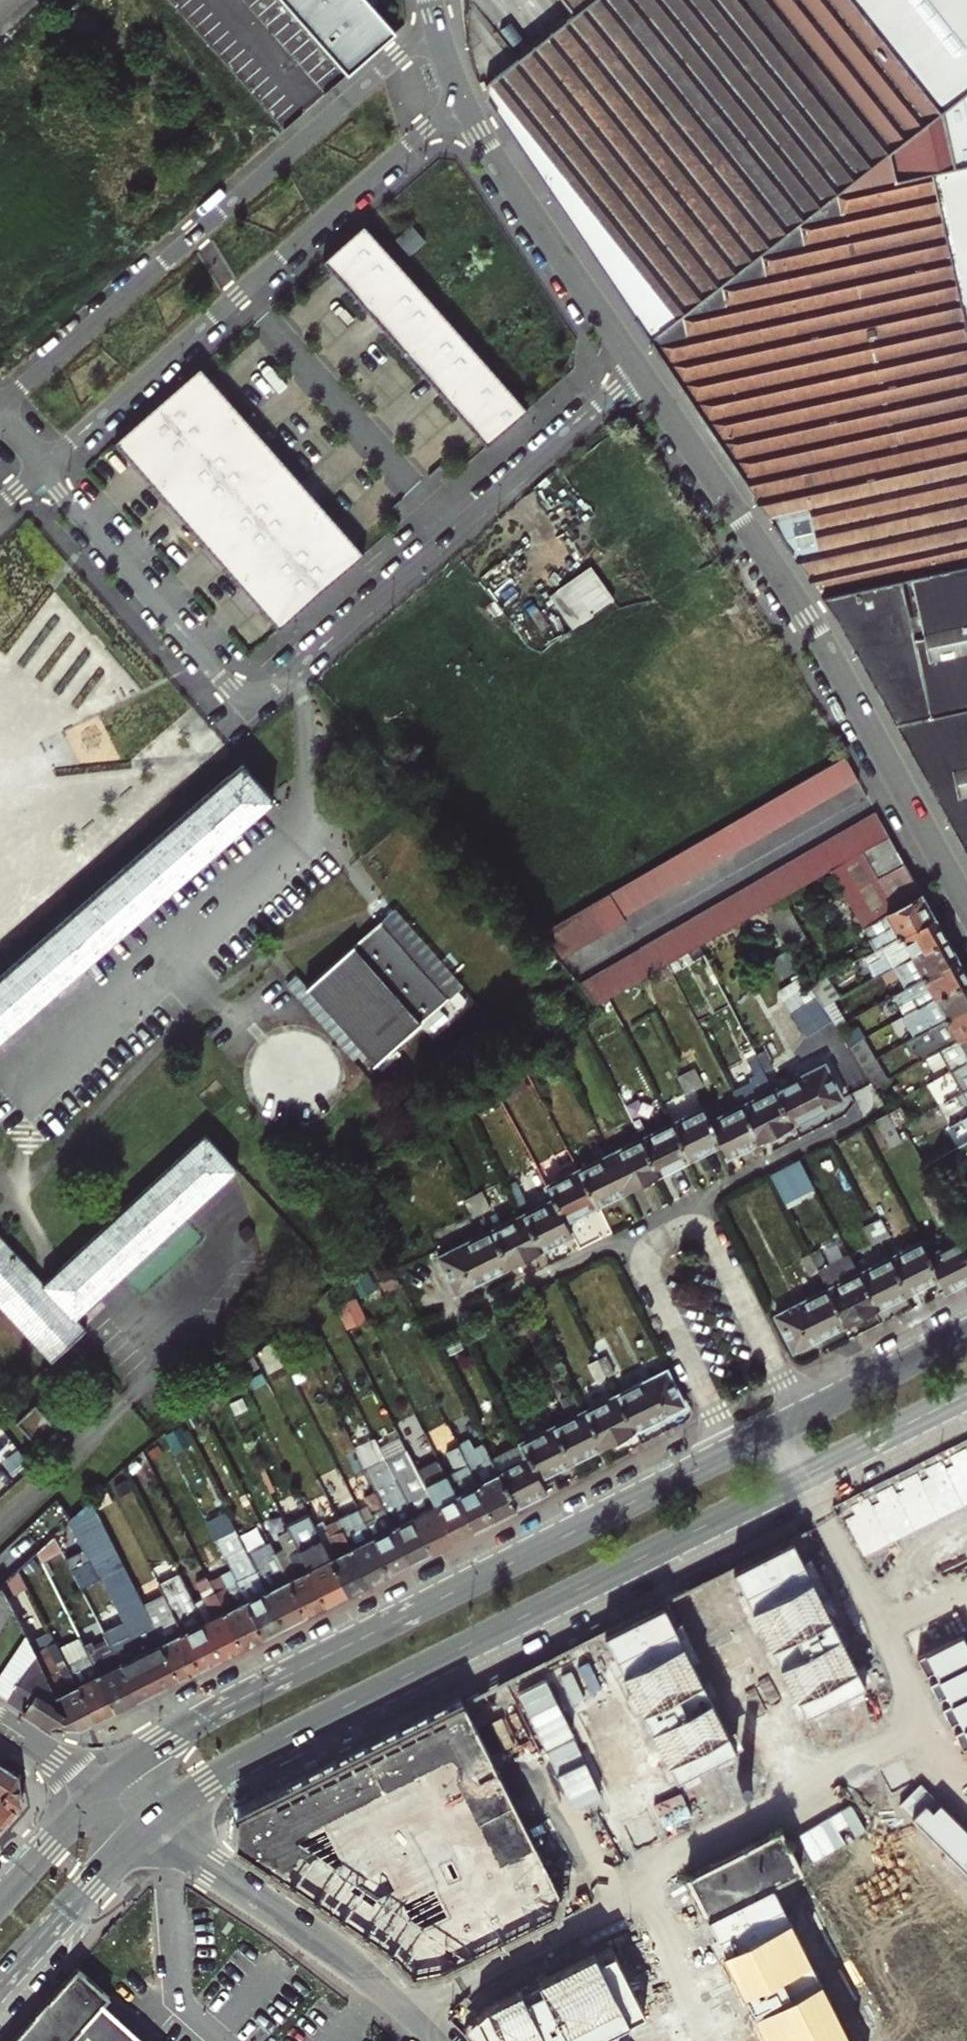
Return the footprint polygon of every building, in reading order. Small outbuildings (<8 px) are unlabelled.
[(367,0),(284,0),(347,73),(393,29),(367,0)] [(943,218),(933,171),(957,166),(945,110),(942,111),(854,0),(592,0),(569,18),(487,83),(485,97),(820,596),(966,563),(966,329),(943,218)] [(569,18),(592,0),(554,0),(569,18)] [(943,218),(966,329),(966,0),(854,0),(942,111),(945,110),(957,166),(933,171),(943,218)] [(527,412),(363,224),(323,259),(487,446),(527,412)] [(408,256),(426,241),(412,225),(394,240),(408,256)] [(356,559),(191,373),(106,448),(271,634),(356,559)] [(554,590),(577,626),(621,598),(598,562),(554,590)] [(820,596),(841,626),(966,855),(966,563),(820,596)] [(857,781),(843,756),(534,934),(556,959),(625,920),(623,916),(857,781)] [(272,798),(241,763),(0,976),(0,1038),(272,798)] [(886,836),(873,812),(577,983),(596,1004),(766,906),(785,895),(829,870),(860,851),(886,836)] [(860,851),(868,865),(894,850),(886,836),(860,851)] [(868,865),(875,878),(902,863),(894,850),(868,865)] [(873,950),(932,917),(902,863),(875,878),(868,865),(860,851),(829,870),(873,950)] [(792,950),(810,940),(785,895),(766,906),(792,950)] [(379,921),(446,998),(461,985),(393,909),(379,921)] [(875,976),(893,966),(943,938),(932,917),(873,950),(864,955),(875,976)] [(373,1062),(446,998),(379,921),(305,985),(363,1052),(373,1062)] [(925,979),(939,971),(937,966),(954,957),(943,938),(893,966),(905,988),(923,977),(925,979)] [(892,1021),(897,1018),(966,980),(954,957),(937,966),(939,971),(925,979),(923,977),(905,988),(881,1001),(892,1021)] [(353,1061),(363,1052),(305,985),(296,976),(286,985),(353,1061)] [(827,1005),(835,1000),(820,979),(812,984),(827,1005)] [(944,1016),(960,1007),(962,1012),(966,1009),(966,981),(966,980),(897,1018),(908,1039),(946,1019),(944,1016)] [(812,1030),(830,1019),(822,1007),(815,996),(798,1006),(812,1030)] [(835,1027),(848,1020),(835,1000),(827,1005),(822,1007),(830,1019),(835,1027)] [(805,1034),(812,1030),(798,1006),(791,1010),(805,1034)] [(939,1049),(966,1034),(966,1009),(962,1012),(960,1007),(944,1016),(946,1019),(908,1039),(915,1051),(935,1040),(939,1049)] [(245,1077),(249,1093),(257,1108),(270,1118),(286,1124),(302,1125),(318,1120),(331,1110),(340,1096),(345,1081),(344,1065),(338,1050),(327,1037),(314,1029),(298,1026),(282,1027),(267,1034),(255,1046),(247,1061),(245,1077)] [(951,1070),(966,1061),(966,1034),(939,1049),(951,1070)] [(859,1066),(874,1058),(861,1038),(847,1046),(859,1066)] [(763,1072),(771,1068),(763,1051),(755,1056),(763,1072)] [(756,1076),(763,1072),(755,1056),(748,1059),(756,1076)] [(872,1087),(886,1079),(874,1058),(859,1066),(872,1087)] [(963,1091),(966,1089),(966,1061),(951,1070),(963,1091)] [(790,1126),(842,1100),(824,1065),(772,1090),(790,1126)] [(693,1090),(701,1086),(694,1070),(685,1074),(693,1090)] [(685,1094),(693,1090),(685,1074),(678,1078),(685,1094)] [(758,1142),(790,1126),(772,1090),(740,1106),(758,1142)] [(631,1121),(639,1117),(631,1101),(624,1104),(631,1121)] [(726,1158),(758,1142),(740,1106),(709,1122),(720,1144),(726,1158)] [(689,1159),(720,1144),(709,1122),(703,1109),(671,1124),(689,1159)] [(889,1148),(900,1142),(886,1113),(874,1118),(889,1148)] [(946,1127),(951,1138),(966,1130),(966,1115),(946,1127)] [(600,1136),(609,1132),(600,1116),(592,1120),(600,1136)] [(592,1141),(600,1136),(592,1120),(585,1124),(592,1141)] [(657,1175),(689,1159),(671,1124),(640,1140),(657,1175)] [(624,1148),(640,1140),(636,1132),(620,1139),(624,1148)] [(72,1316),(234,1168),(203,1134),(41,1282),(0,1237),(0,1308),(49,1362),(85,1329),(72,1316)] [(626,1191),(657,1175),(640,1140),(624,1148),(609,1155),(626,1191)] [(537,1168),(545,1164),(537,1149),(529,1153),(537,1168)] [(529,1173),(537,1168),(529,1153),(521,1157),(529,1173)] [(596,1206),(626,1191),(609,1155),(579,1170),(596,1206)] [(773,1170),(782,1189),(814,1175),(805,1155),(773,1170)] [(930,1188),(938,1184),(928,1165),(920,1169),(930,1188)] [(564,1221),(596,1206),(579,1170),(546,1186),(553,1200),(564,1221)] [(481,1213),(490,1208),(481,1192),(473,1196),(481,1213)] [(931,1214),(939,1210),(930,1194),(923,1198),(931,1214)] [(474,1217),(481,1213),(473,1196),(465,1200),(474,1217)] [(539,1251),(571,1235),(564,1221),(553,1200),(522,1215),(539,1251)] [(507,1267),(539,1251),(522,1215),(490,1231),(507,1267)] [(879,1240),(888,1235),(880,1219),(870,1224),(879,1240)] [(872,1244),(879,1240),(870,1224),(863,1228),(872,1244)] [(455,1292),(507,1267),(490,1231),(438,1257),(455,1292)] [(959,1240),(966,1257),(966,1236),(959,1240)] [(966,1280),(966,1257),(959,1240),(958,1239),(927,1255),(938,1277),(941,1282),(945,1292),(966,1280)] [(906,1293),(938,1277),(927,1255),(920,1243),(888,1259),(906,1293)] [(817,1271),(825,1267),(817,1251),(809,1255),(817,1271)] [(809,1275),(817,1271),(809,1255),(801,1259),(809,1275)] [(875,1309),(906,1293),(888,1259),(857,1275),(875,1309)] [(844,1324),(875,1309),(857,1275),(827,1290),(844,1324)] [(776,1315),(793,1350),(844,1324),(827,1290),(776,1315)] [(235,1369),(239,1376),(257,1364),(252,1354),(235,1369)] [(606,1378),(614,1373),(606,1357),(598,1361),(606,1378)] [(597,1382),(606,1378),(598,1361),(589,1366),(597,1382)] [(633,1431),(684,1405),(667,1370),(615,1396),(633,1431)] [(545,1408),(552,1404),(544,1388),(537,1392),(545,1408)] [(535,1413),(545,1408),(537,1392),(527,1397),(535,1413)] [(601,1446),(633,1431),(615,1396),(585,1412),(601,1446)] [(33,1441),(37,1436),(52,1422),(34,1404),(15,1422),(33,1441)] [(572,1461),(601,1446),(585,1412),(555,1427),(572,1461)] [(483,1440),(490,1435),(483,1420),(475,1423),(483,1440)] [(37,1436),(51,1450),(65,1436),(52,1422),(37,1436)] [(494,1517),(515,1506),(498,1471),(484,1442),(473,1447),(460,1422),(449,1428),(457,1444),(494,1517)] [(539,1478),(572,1461),(555,1427),(522,1443),(528,1456),(539,1478)] [(472,1528),(494,1517),(457,1444),(446,1450),(455,1469),(445,1474),(472,1528)] [(964,1448),(948,1456),(952,1465),(944,1469),(962,1505),(966,1502),(966,1454),(964,1448)] [(124,1467),(130,1479),(149,1465),(141,1449),(124,1467)] [(542,1483),(539,1478),(528,1456),(498,1471),(515,1506),(546,1491),(542,1483)] [(409,1560),(430,1549),(403,1495),(386,1460),(365,1471),(374,1490),(409,1560)] [(923,1469),(927,1477),(919,1481),(937,1517),(962,1505),(944,1469),(939,1460),(923,1469)] [(430,1549),(452,1538),(424,1485),(423,1482),(415,1467),(404,1473),(413,1490),(403,1495),(430,1549)] [(452,1538),(472,1528),(445,1474),(444,1472),(423,1482),(424,1485),(452,1538)] [(895,1493),(913,1530),(937,1517),(919,1481),(915,1473),(899,1481),(903,1489),(895,1493)] [(367,1581),(388,1570),(362,1520),(356,1508),(345,1514),(338,1500),(328,1481),(319,1486),(334,1515),(367,1581)] [(870,1506),(888,1542),(913,1530),(895,1493),(890,1485),(874,1493),(878,1502),(870,1506)] [(388,1570),(409,1560),(374,1490),(362,1496),(372,1516),(362,1520),(388,1570)] [(345,1514),(356,1508),(349,1494),(338,1500),(345,1514)] [(850,1505),(854,1514),(844,1519),(862,1555),(888,1542),(870,1506),(866,1497),(850,1505)] [(177,1676),(161,1643),(151,1623),(89,1500),(71,1518),(101,1577),(84,1585),(112,1643),(117,1640),(127,1659),(118,1664),(134,1697),(177,1676)] [(325,1602),(346,1591),(316,1532),(302,1503),(281,1514),(289,1530),(325,1602)] [(346,1591),(367,1581),(334,1515),(324,1521),(327,1527),(316,1532),(346,1591)] [(262,1633),(282,1623),(241,1541),(229,1516),(220,1520),(226,1532),(224,1533),(245,1575),(235,1580),(262,1633)] [(282,1623),(303,1613),(273,1554),(261,1530),(241,1541),(282,1623)] [(303,1613),(325,1602),(289,1530),(277,1536),(283,1548),(273,1554),(303,1613)] [(40,1559),(60,1549),(53,1534),(36,1551),(40,1559)] [(863,1683),(789,1535),(731,1565),(804,1712),(863,1683)] [(198,1666),(219,1655),(192,1601),(173,1564),(152,1575),(159,1588),(198,1666)] [(219,1655),(240,1644),(207,1579),(202,1569),(192,1575),(203,1596),(192,1601),(219,1655)] [(240,1644),(262,1633),(235,1580),(225,1586),(218,1572),(207,1579),(240,1644)] [(177,1676),(198,1666),(159,1588),(147,1594),(159,1618),(169,1638),(161,1643),(177,1676)] [(55,1697),(21,1629),(0,1589),(0,1694),(48,1725),(63,1726),(63,1714),(67,1711),(59,1696),(55,1697)] [(735,1747),(661,1600),(602,1629),(676,1777),(735,1747)] [(955,1609),(905,1634),(916,1657),(961,1634),(966,1632),(955,1609)] [(161,1643),(169,1638),(159,1618),(151,1623),(161,1643)] [(94,1718),(115,1707),(82,1642),(72,1622),(61,1629),(77,1660),(67,1665),(94,1718)] [(77,1726),(94,1718),(67,1665),(57,1644),(46,1649),(33,1623),(21,1629),(55,1697),(59,1696),(67,1711),(63,1714),(63,1726),(77,1726)] [(916,1657),(925,1674),(933,1670),(937,1678),(966,1663),(966,1646),(961,1634),(916,1657)] [(115,1707),(134,1697),(118,1664),(108,1645),(100,1650),(92,1635),(82,1642),(115,1707)] [(937,1678),(929,1682),(937,1699),(946,1695),(950,1703),(966,1694),(966,1663),(937,1678)] [(950,1703),(941,1707),(949,1724),(958,1719),(962,1727),(966,1725),(966,1694),(950,1703)] [(345,1860),(503,1780),(463,1700),(341,1761),(236,1814),(233,1846),(274,1873),(337,1917),(390,1952),(413,1975),(444,1967),(553,1912),(556,1903),(559,1894),(533,1838),(396,1907),(352,1874),(345,1860)] [(962,1727),(953,1732),(962,1748),(966,1745),(966,1725),(962,1727)] [(18,1774),(0,1762),(0,1793),(17,1808),(22,1802),(18,1774)] [(898,1762),(878,1772),(888,1792),(908,1782),(898,1762)] [(966,1830),(919,1782),(898,1804),(945,1851),(966,1830)] [(17,1808),(0,1793),(0,1811),(8,1818),(17,1808)] [(771,1882),(774,1880),(774,1881),(778,1879),(778,1878),(796,1869),(796,1870),(799,1869),(799,1870),(801,1869),(780,1828),(686,1874),(770,2040),(850,2040),(771,1882)] [(966,1830),(945,1851),(966,1873),(966,1830)] [(587,2040),(644,2011),(610,1942),(486,2004),(463,2027),(477,2040),(588,2040),(587,2040)] [(76,1967),(10,2040),(145,2040),(102,2003),(108,1995),(97,1985),(76,1967)]
